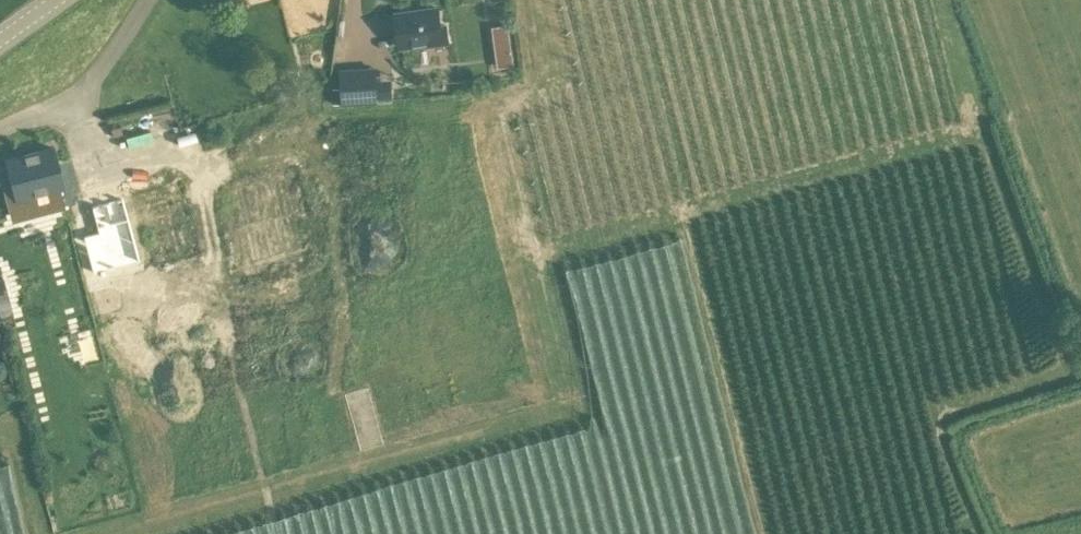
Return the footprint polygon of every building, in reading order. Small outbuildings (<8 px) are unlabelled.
[(442,24),(439,6),(396,13),(400,45),(425,41),(426,43),(449,39),(447,23),(442,24)] [(493,27),(495,40),(509,38),(507,25),(493,27)] [(375,67),(340,70),(342,102),(377,100),(375,67)] [(0,165),(0,180),(0,181),(5,180),(14,213),(44,205),(46,211),(64,207),(58,187),(59,187),(62,186),(52,146),(6,159),(7,163),(0,165)] [(123,197),(75,209),(92,273),(140,260),(134,240),(130,225),(123,197)] [(8,295),(3,276),(0,277),(0,297),(8,295)] [(218,339),(203,279),(97,305),(112,365),(218,339)]
